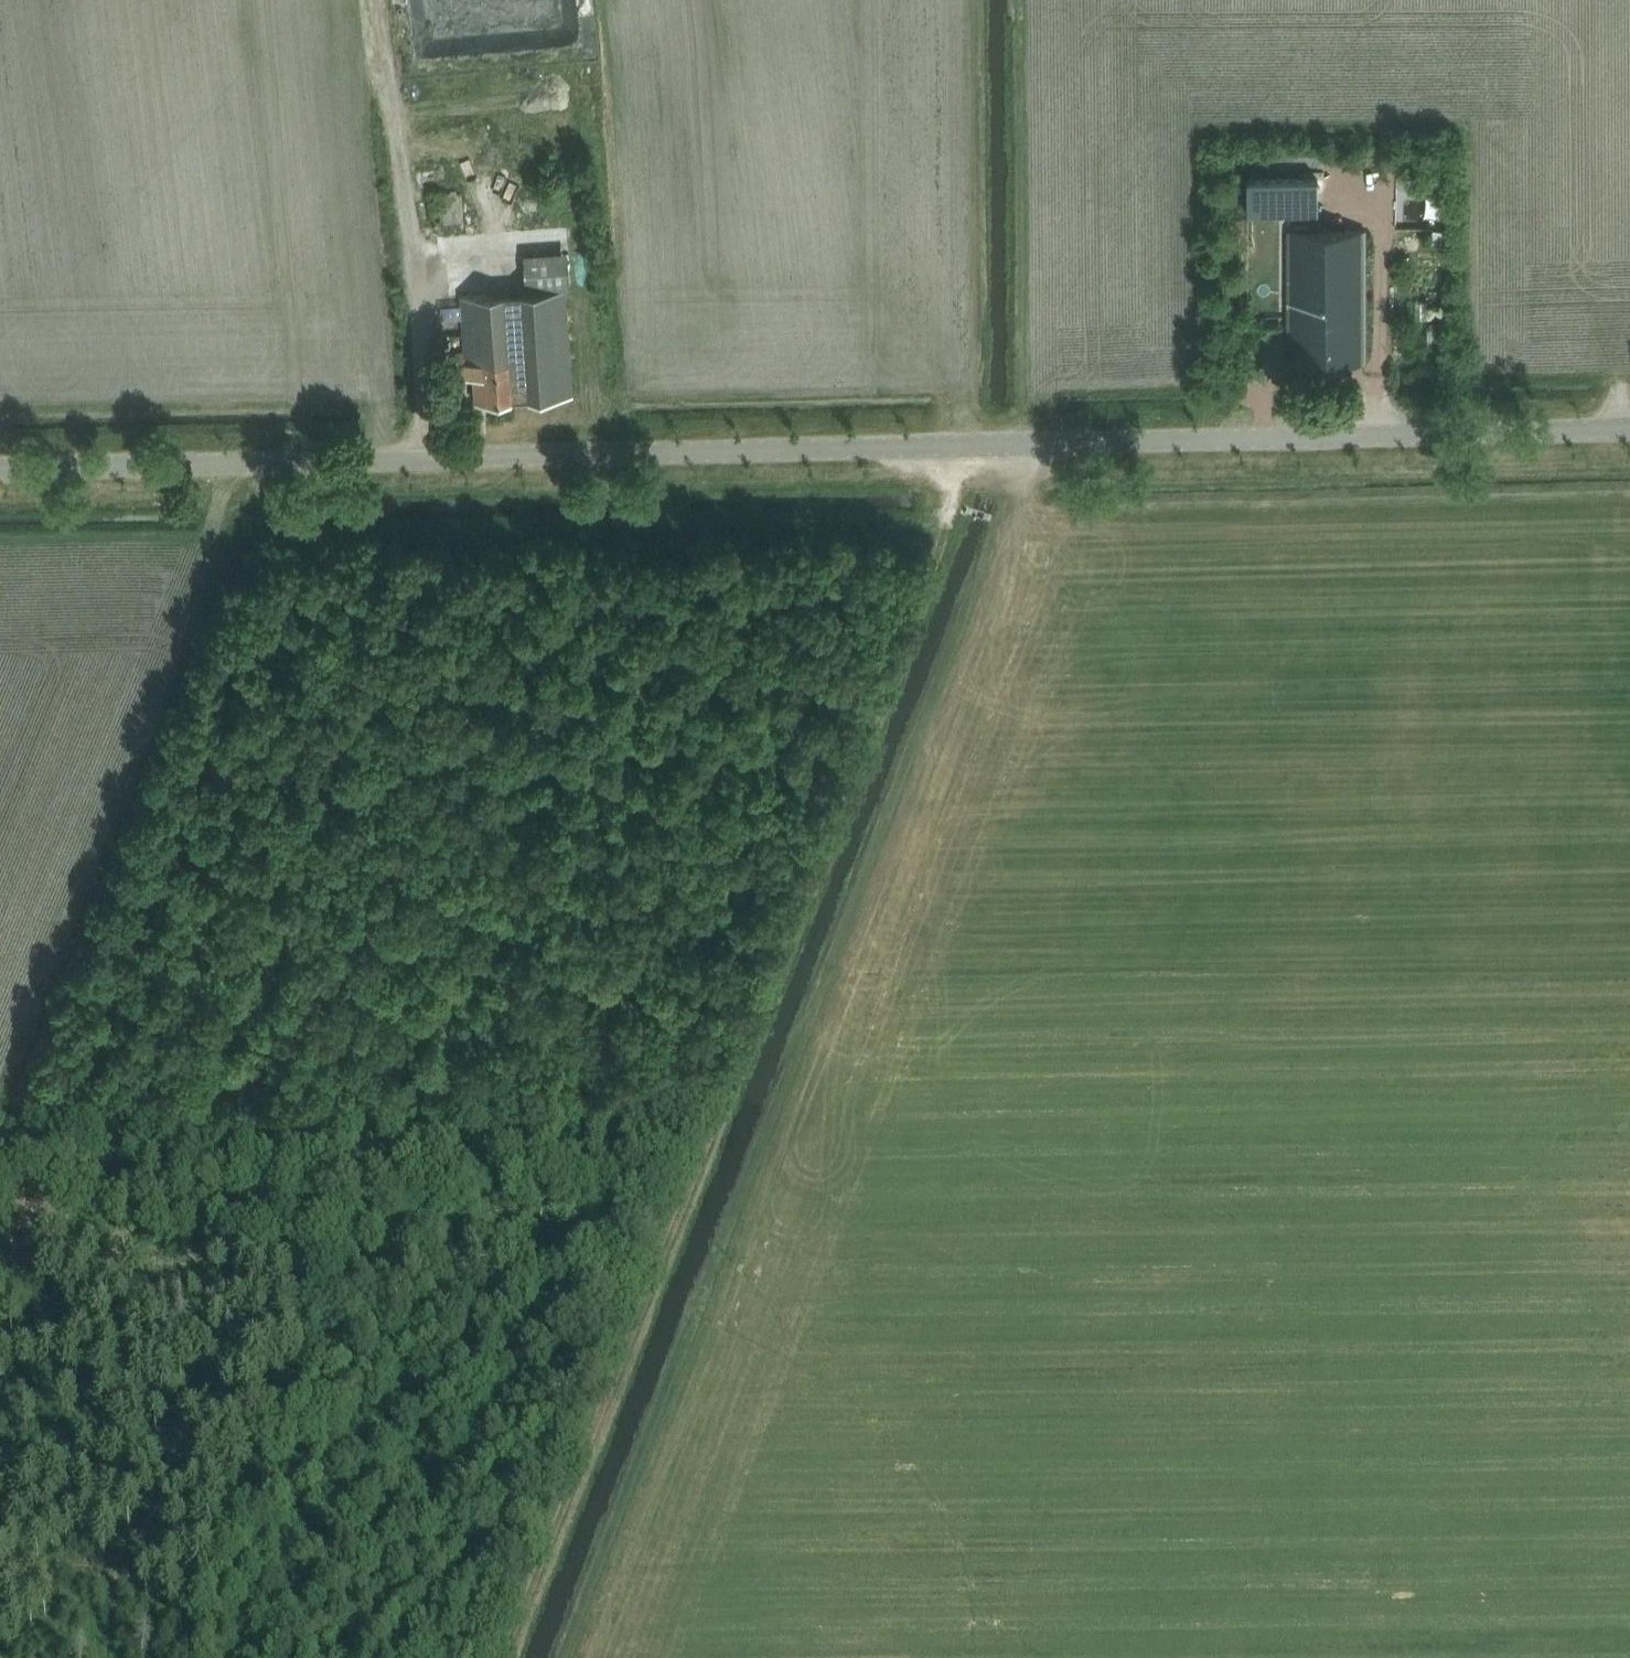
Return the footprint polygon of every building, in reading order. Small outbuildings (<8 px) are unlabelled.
[(1249,215),(1318,215),(1318,174),(1249,175),(1249,215)] [(463,221),(462,193),(457,193),(457,191),(451,191),(451,194),(444,194),(445,221),(463,221)] [(1294,363),(1366,363),(1365,230),(1288,230),(1288,338),(1294,338),(1294,363)] [(573,394),(570,346),(566,288),(461,296),(465,352),(456,352),(457,366),(463,365),(464,376),(474,376),(476,401),(573,394)] [(1413,302),(1413,319),(1426,319),(1426,302),(1413,302)]
